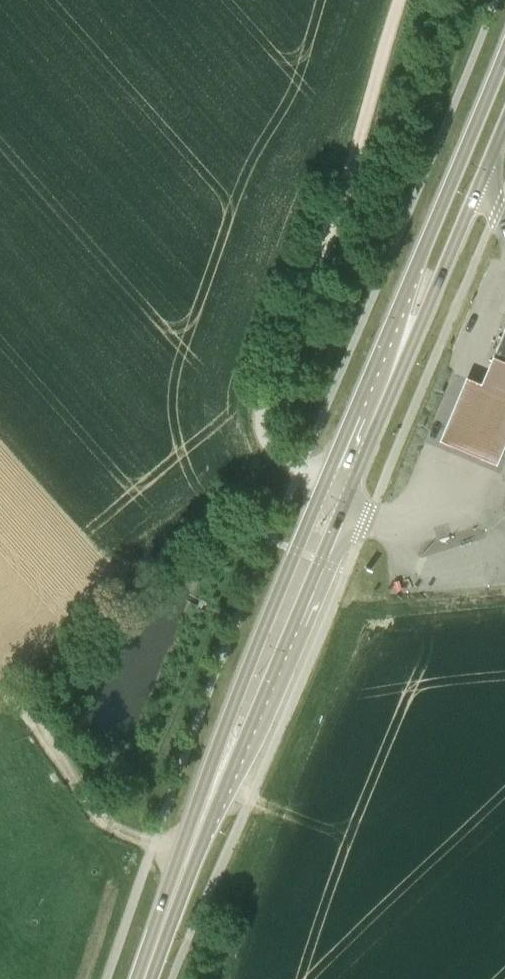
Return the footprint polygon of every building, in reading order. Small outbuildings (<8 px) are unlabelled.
[(493,355),(492,355),(491,358),(494,359),(495,357),(504,362),(504,327),(493,355)] [(493,468),(504,438),(504,366),(490,360),(481,382),(465,376),(437,445),(493,468)]
